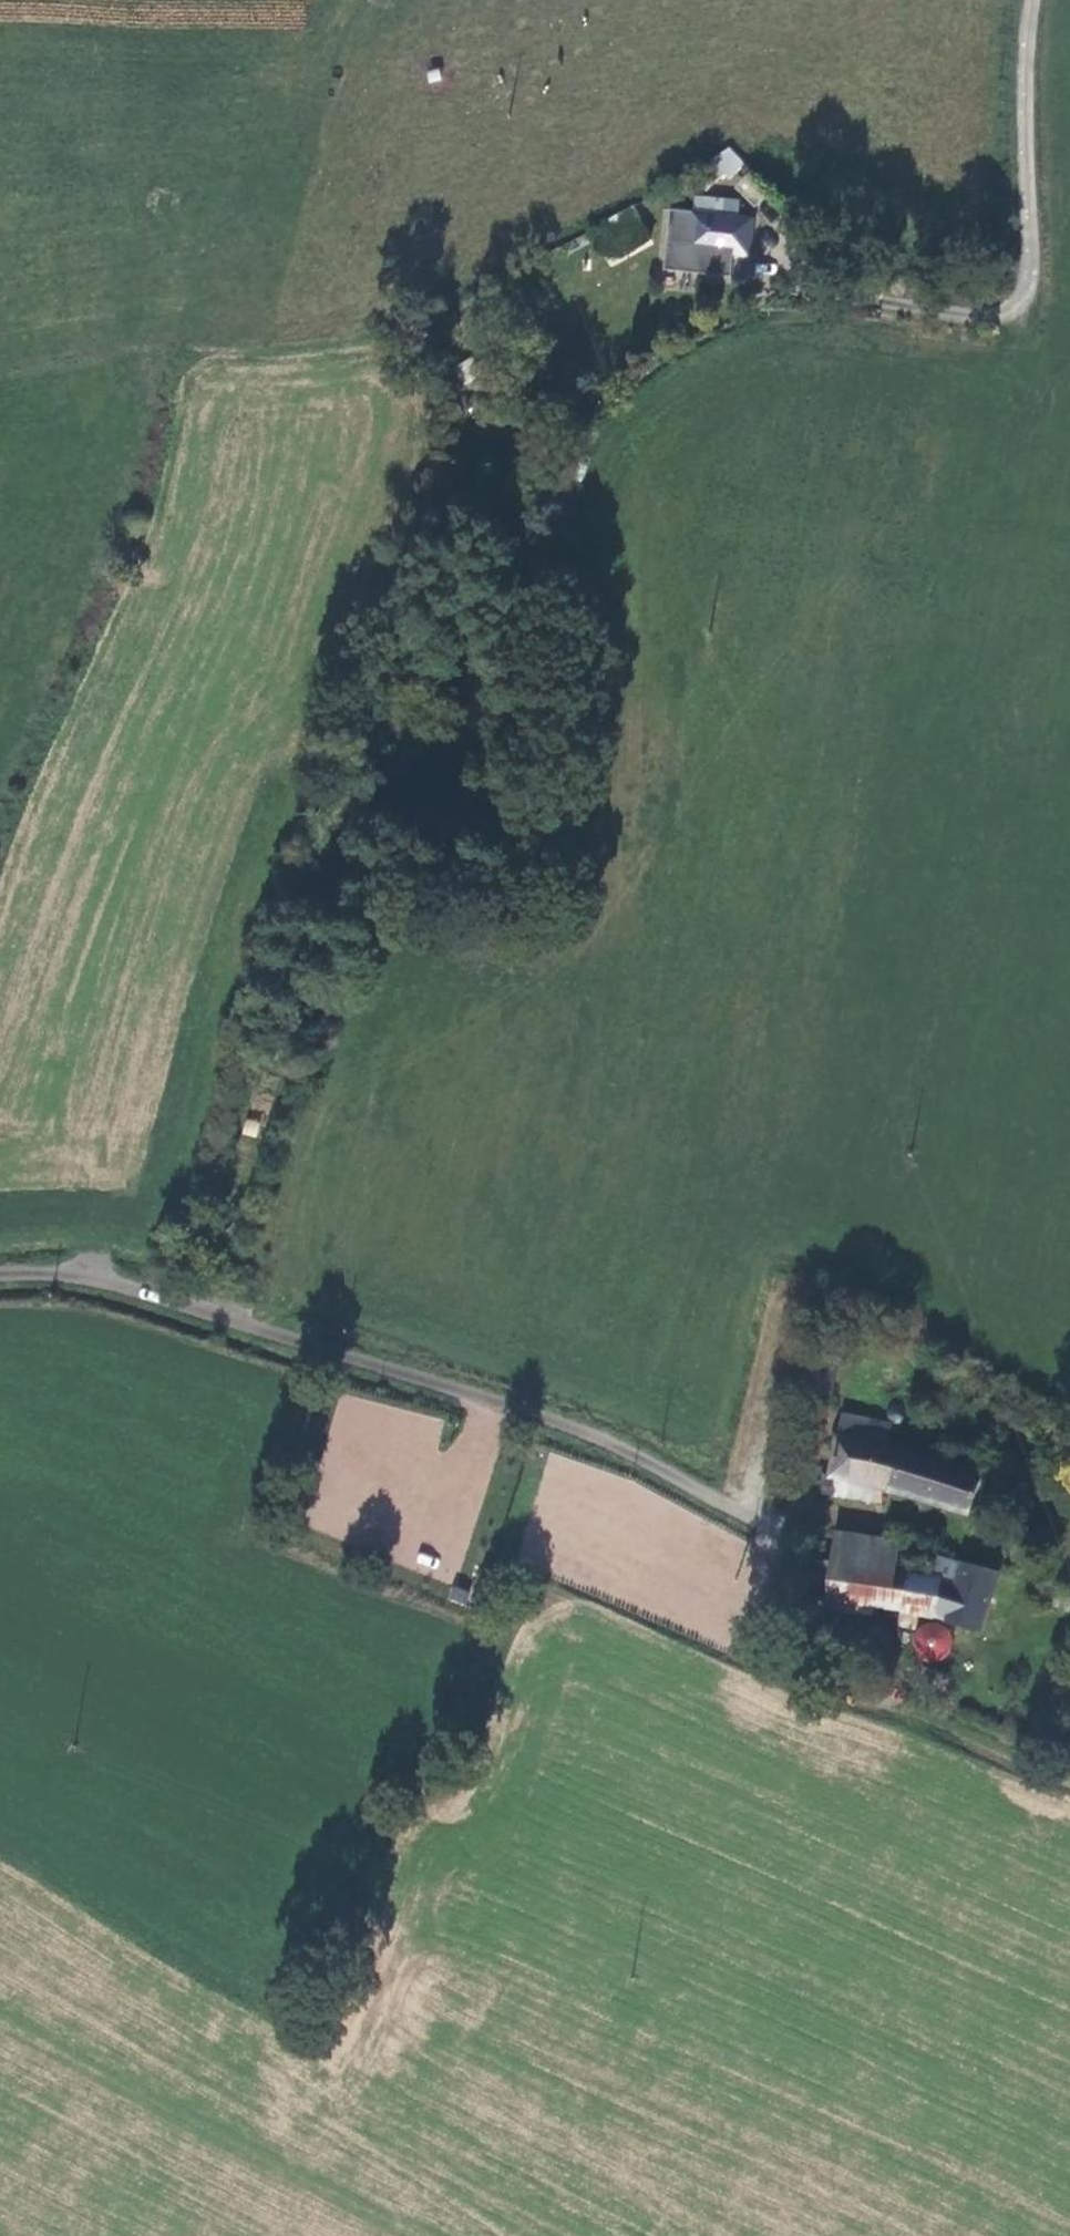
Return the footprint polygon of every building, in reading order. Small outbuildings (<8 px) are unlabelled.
[(708,166),(730,182),(745,161),(724,145),(708,166)] [(692,214),(687,251),(744,258),(748,221),(733,219),(735,205),(708,201),(706,216),(692,214)] [(648,239),(629,206),(612,215),(631,249),(648,239)] [(901,1421),(903,1419),(905,1417),(906,1414),(905,1411),(904,1409),(902,1407),(900,1406),(897,1405),(894,1406),(892,1408),(890,1410),(890,1413),(890,1415),(891,1418),(893,1420),(895,1421),(898,1421),(901,1421)] [(838,1409),(826,1467),(821,1466),(817,1485),(870,1495),(874,1478),(964,1506),(977,1468),(889,1441),(886,1419),(838,1409)] [(833,1532),(829,1556),(892,1567),(896,1542),(833,1532)] [(894,1605),(903,1568),(892,1567),(829,1556),(810,1553),(806,1573),(824,1577),(820,1601),(865,1609),(867,1599),(894,1605)] [(976,1628),(993,1568),(959,1558),(940,1617),(976,1628)] [(936,1575),(903,1568),(894,1605),(892,1616),(909,1620),(913,1608),(925,1610),(936,1575)] [(949,1624),(913,1626),(915,1662),(951,1660),(949,1624)]
